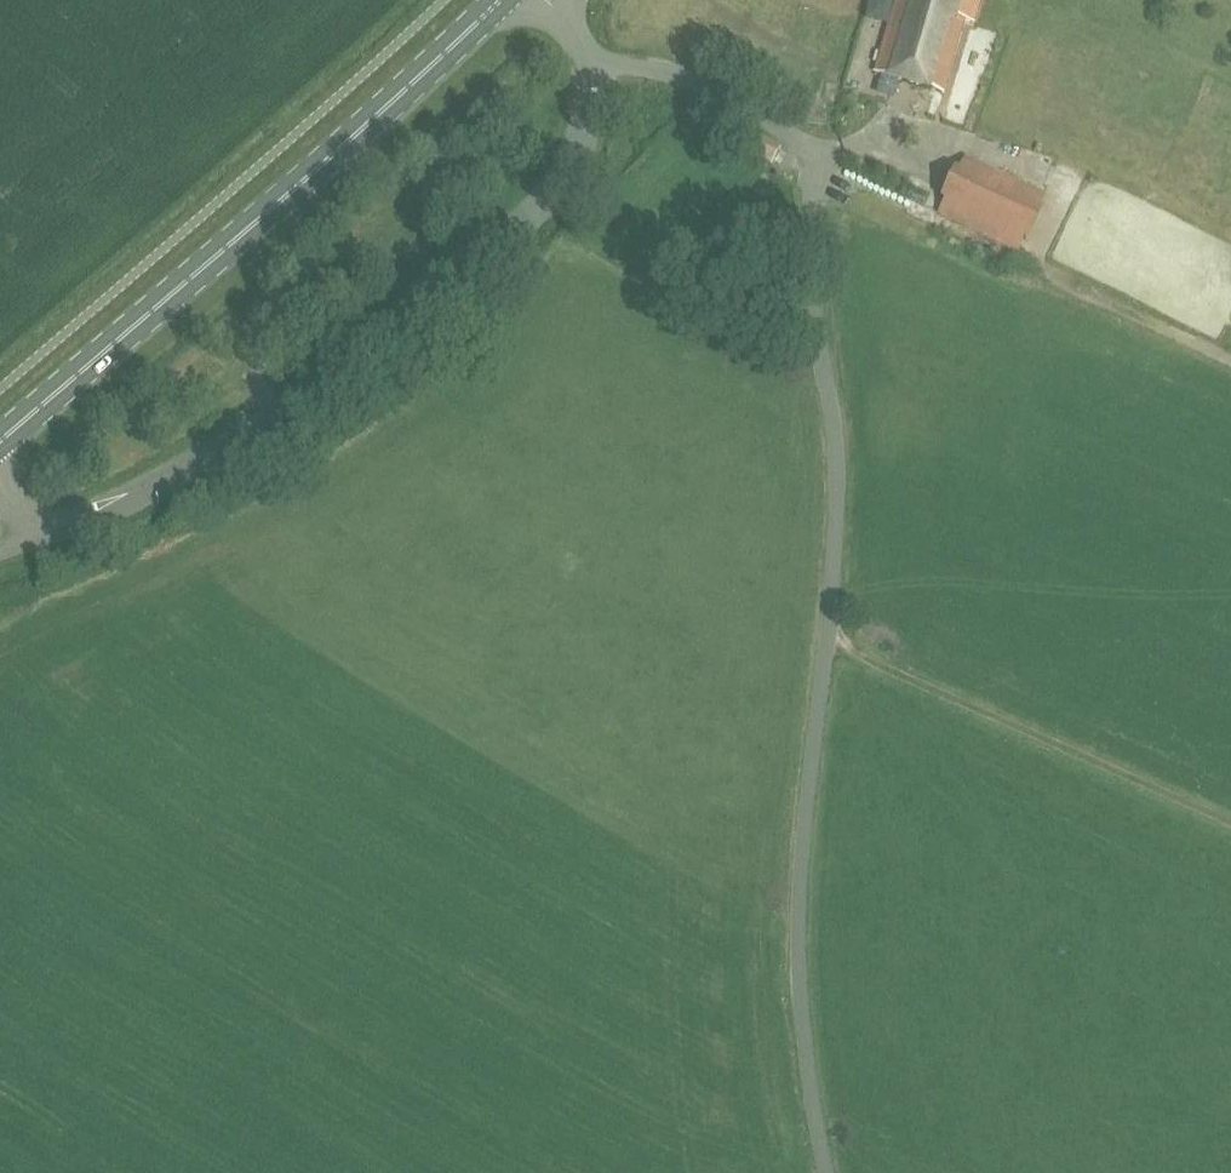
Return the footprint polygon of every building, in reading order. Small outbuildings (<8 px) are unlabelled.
[(876,74),(943,93),(964,21),(972,24),(979,0),(898,0),(876,74)] [(751,152),(772,165),(781,149),(760,136),(751,152)] [(965,158),(939,214),(1019,251),(1045,196),(965,158)] [(915,215),(935,206),(929,194),(910,203),(915,215)]
